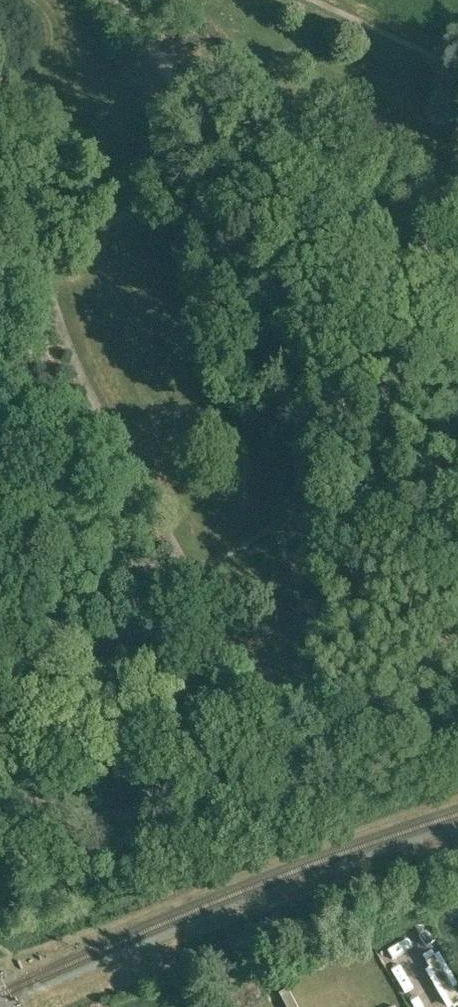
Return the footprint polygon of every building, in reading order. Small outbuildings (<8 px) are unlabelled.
[(415,927),(426,946),(436,940),(425,921),(415,927)]
